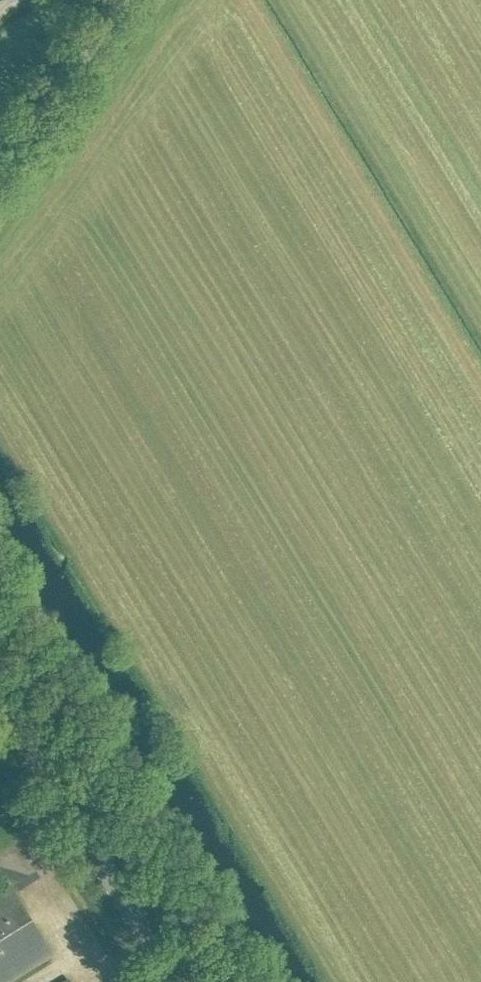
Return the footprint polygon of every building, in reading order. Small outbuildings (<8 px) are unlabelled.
[(53,953),(11,885),(0,892),(0,981),(6,981),(53,953)]
